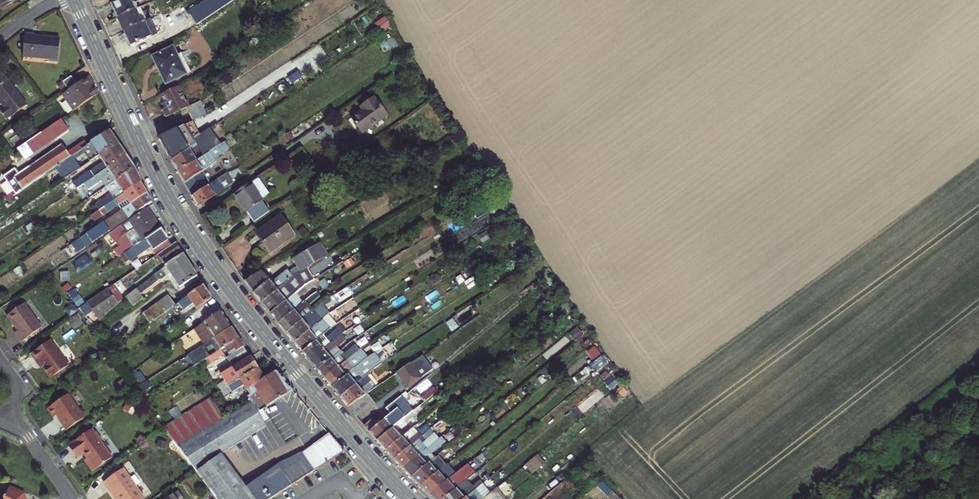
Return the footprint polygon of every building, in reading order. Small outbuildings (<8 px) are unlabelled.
[(3,8),(19,0),(0,0),(0,3),(3,8)] [(192,30),(235,0),(209,0),(184,18),(192,30)] [(110,17),(114,24),(131,15),(133,14),(131,8),(126,10),(122,3),(107,10),(110,17)] [(116,30),(119,37),(137,28),(131,15),(114,24),(116,30)] [(137,28),(119,37),(123,45),(126,51),(152,40),(145,25),(137,28)] [(34,38),(26,38),(24,60),(49,63),(49,65),(58,66),(60,44),(38,42),(34,42),(34,38)] [(169,53),(150,62),(157,79),(162,89),(182,80),(169,53)] [(0,70),(0,101),(5,107),(0,111),(6,118),(10,115),(11,116),(26,104),(0,70)] [(295,72),(285,79),(289,84),(299,77),(295,72)] [(72,74),(63,81),(67,87),(69,86),(70,88),(77,82),(72,74)] [(77,82),(70,88),(63,93),(74,108),(95,93),(92,89),(89,86),(91,84),(86,77),(77,82)] [(184,112),(175,91),(157,99),(161,107),(157,109),(157,110),(159,113),(155,115),(158,123),(182,112),(184,112)] [(390,113),(377,94),(367,101),(370,105),(365,108),(350,118),(361,134),(390,113)] [(186,120),(188,126),(191,124),(201,120),(195,107),(184,112),(182,112),(186,120)] [(23,144),(29,152),(31,154),(66,129),(59,119),(23,144)] [(163,151),(171,164),(211,136),(208,131),(204,133),(189,144),(186,146),(182,138),(195,132),(191,124),(188,126),(158,141),(163,151)] [(92,147),(96,153),(115,140),(111,135),(106,128),(85,144),(83,145),(85,147),(82,149),(85,152),(92,147)] [(218,147),(211,136),(171,164),(175,171),(177,175),(218,147)] [(65,150),(68,155),(83,145),(85,144),(81,139),(65,150)] [(99,166),(101,169),(124,152),(119,146),(115,140),(96,153),(101,160),(94,165),(96,168),(99,166)] [(16,174),(12,168),(1,176),(12,192),(9,195),(11,198),(53,167),(68,155),(65,150),(60,143),(16,174)] [(21,158),(29,152),(23,144),(15,149),(21,158)] [(181,182),(183,186),(200,174),(211,167),(209,164),(226,152),(221,145),(218,147),(177,175),(181,182)] [(124,152),(101,169),(83,182),(88,189),(100,179),(105,185),(133,164),(128,158),(124,152)] [(133,164),(105,185),(109,190),(98,198),(103,205),(139,179),(141,178),(137,171),(134,164),(133,164)] [(200,174),(183,186),(187,193),(190,198),(208,185),(200,174)] [(225,174),(190,198),(194,204),(197,209),(232,185),(225,174)] [(103,205),(99,208),(102,213),(125,197),(129,202),(146,191),(142,185),(139,179),(103,205)] [(256,181),(233,197),(246,214),(248,216),(253,223),(268,213),(261,203),(262,203),(261,202),(267,197),(256,181)] [(148,194),(146,191),(129,202),(110,216),(114,220),(133,207),(135,210),(150,200),(148,194)] [(145,206),(136,212),(151,232),(158,227),(159,226),(152,216),(145,206)] [(266,255),(290,238),(277,219),(253,236),(261,247),(266,255)] [(151,232),(145,236),(157,253),(164,249),(170,244),(164,236),(158,227),(151,232)] [(164,249),(157,253),(164,263),(182,253),(183,252),(179,247),(178,245),(175,241),(170,244),(164,249)] [(292,261),(299,273),(325,256),(318,245),(315,246),(312,241),(295,251),(298,257),(292,261)] [(135,243),(125,250),(130,257),(137,252),(134,247),(137,245),(135,243)] [(165,265),(179,285),(196,274),(189,264),(182,253),(164,263),(165,265)] [(250,293),(261,303),(276,290),(288,281),(279,269),(264,278),(259,273),(241,285),(250,293)] [(178,304),(182,311),(193,303),(196,309),(197,308),(212,298),(207,291),(203,286),(178,304)] [(105,289),(88,301),(98,315),(114,303),(105,289)] [(266,310),(270,315),(286,302),(294,295),(289,290),(281,297),(276,290),(261,303),(266,310)] [(154,310),(171,299),(168,295),(143,313),(150,323),(159,317),(154,310)] [(294,311),(278,325),(282,330),(286,334),(302,320),(318,307),(320,305),(312,297),(309,299),(302,305),(300,306),(294,311)] [(175,306),(171,299),(154,310),(159,317),(162,315),(175,306)] [(274,320),(278,325),(294,311),(286,302),(270,315),(274,320)] [(24,303),(7,316),(13,324),(16,325),(18,328),(19,330),(15,333),(21,342),(42,328),(24,303)] [(175,306),(162,315),(166,322),(182,311),(178,304),(175,306)] [(228,322),(224,317),(200,332),(207,342),(214,338),(231,327),(228,322)] [(290,339),(294,343),(310,330),(302,320),(286,334),(290,339)] [(231,327),(214,338),(217,343),(221,349),(225,346),(239,338),(236,333),(232,327),(231,327)] [(298,348),(302,353),(316,341),(318,339),(315,336),(316,334),(314,332),(316,330),(314,327),(310,330),(294,343),(298,348)] [(316,341),(302,353),(306,358),(309,362),(341,336),(337,332),(320,346),(316,341)] [(341,336),(309,362),(313,367),(316,370),(331,358),(327,354),(344,340),(341,336)] [(205,344),(208,349),(217,343),(214,338),(207,342),(205,344)] [(239,338),(225,346),(229,353),(235,349),(236,351),(244,346),(241,341),(239,338)] [(50,340),(31,354),(37,363),(38,362),(42,366),(50,378),(68,366),(50,340)] [(205,344),(197,349),(188,354),(191,359),(208,349),(205,344)] [(320,375),(323,378),(351,354),(348,351),(334,362),(331,358),(316,370),(320,375)] [(328,384),(332,388),(346,376),(341,370),(355,359),(351,354),(323,378),(328,384)] [(214,365),(228,386),(232,384),(239,379),(257,369),(253,363),(250,358),(233,368),(228,360),(226,357),(214,365)] [(369,365),(365,360),(354,369),(354,370),(358,374),(369,365)] [(410,364),(420,378),(425,374),(415,360),(410,364)] [(410,364),(396,374),(402,382),(406,388),(420,378),(410,364)] [(257,369),(239,379),(246,390),(251,386),(263,378),(259,373),(257,369)] [(275,370),(263,378),(251,386),(258,397),(284,380),(281,377),(275,370)] [(337,394),(339,397),(354,385),(359,381),(355,376),(358,374),(354,370),(346,376),(332,388),(337,394)] [(258,397),(263,406),(291,389),(286,383),(284,380),(258,397)] [(232,384),(228,386),(234,397),(239,394),(232,384)] [(344,404),(347,408),(364,396),(354,385),(339,397),(344,404)] [(258,397),(251,386),(246,390),(249,394),(252,400),(258,397)] [(47,408),(54,417),(56,415),(58,417),(59,419),(58,419),(66,430),(87,415),(69,392),(47,408)] [(372,404),(365,395),(364,396),(347,408),(352,414),(355,418),(372,404)] [(219,412),(210,396),(162,426),(163,427),(165,429),(179,447),(189,461),(195,469),(197,472),(217,498),(270,498),(287,488),(316,469),(344,451),(328,432),(300,451),(300,452),(271,466),(238,487),(217,455),(264,426),(255,411),(249,402),(242,406),(241,405),(221,415),(219,412)] [(263,406),(258,397),(252,400),(249,402),(255,411),(263,406)] [(239,402),(241,405),(242,406),(249,402),(246,398),(239,402)] [(378,425),(373,420),(363,428),(370,435),(376,442),(393,429),(398,424),(391,415),(378,425)] [(398,424),(393,429),(397,434),(408,425),(404,419),(401,422),(398,424)] [(381,448),(384,451),(400,437),(411,429),(408,425),(397,434),(393,429),(376,442),(381,448)] [(389,457),(393,461),(430,430),(427,426),(405,443),(400,437),(384,451),(389,457)] [(92,429),(68,446),(77,458),(83,453),(85,456),(87,458),(84,460),(93,472),(112,458),(101,441),(102,441),(96,432),(95,433),(92,429)] [(430,430),(393,461),(398,466),(401,470),(417,456),(413,451),(423,443),(424,444),(434,435),(430,430)] [(407,476),(410,479),(426,466),(422,461),(443,443),(439,438),(417,456),(401,470),(407,476)] [(416,485),(419,488),(436,474),(431,468),(438,463),(434,458),(426,466),(410,479),(416,485)] [(123,468),(103,482),(108,489),(109,489),(112,493),(117,498),(143,498),(144,498),(123,468)] [(425,493),(428,497),(452,477),(448,473),(441,478),(437,473),(436,474),(419,488),(425,493)] [(428,497),(431,498),(445,498),(454,492),(450,486),(457,480),(453,476),(452,477),(428,497)] [(21,498),(21,497),(22,493),(8,486),(4,496),(3,496),(2,498),(3,498),(2,498),(21,498)] [(380,492),(375,487),(372,490),(377,495),(380,492)] [(491,492),(497,498),(503,498),(495,489),(491,492)] [(470,494),(466,490),(459,495),(455,490),(454,492),(445,498),(464,498),(470,494)]
